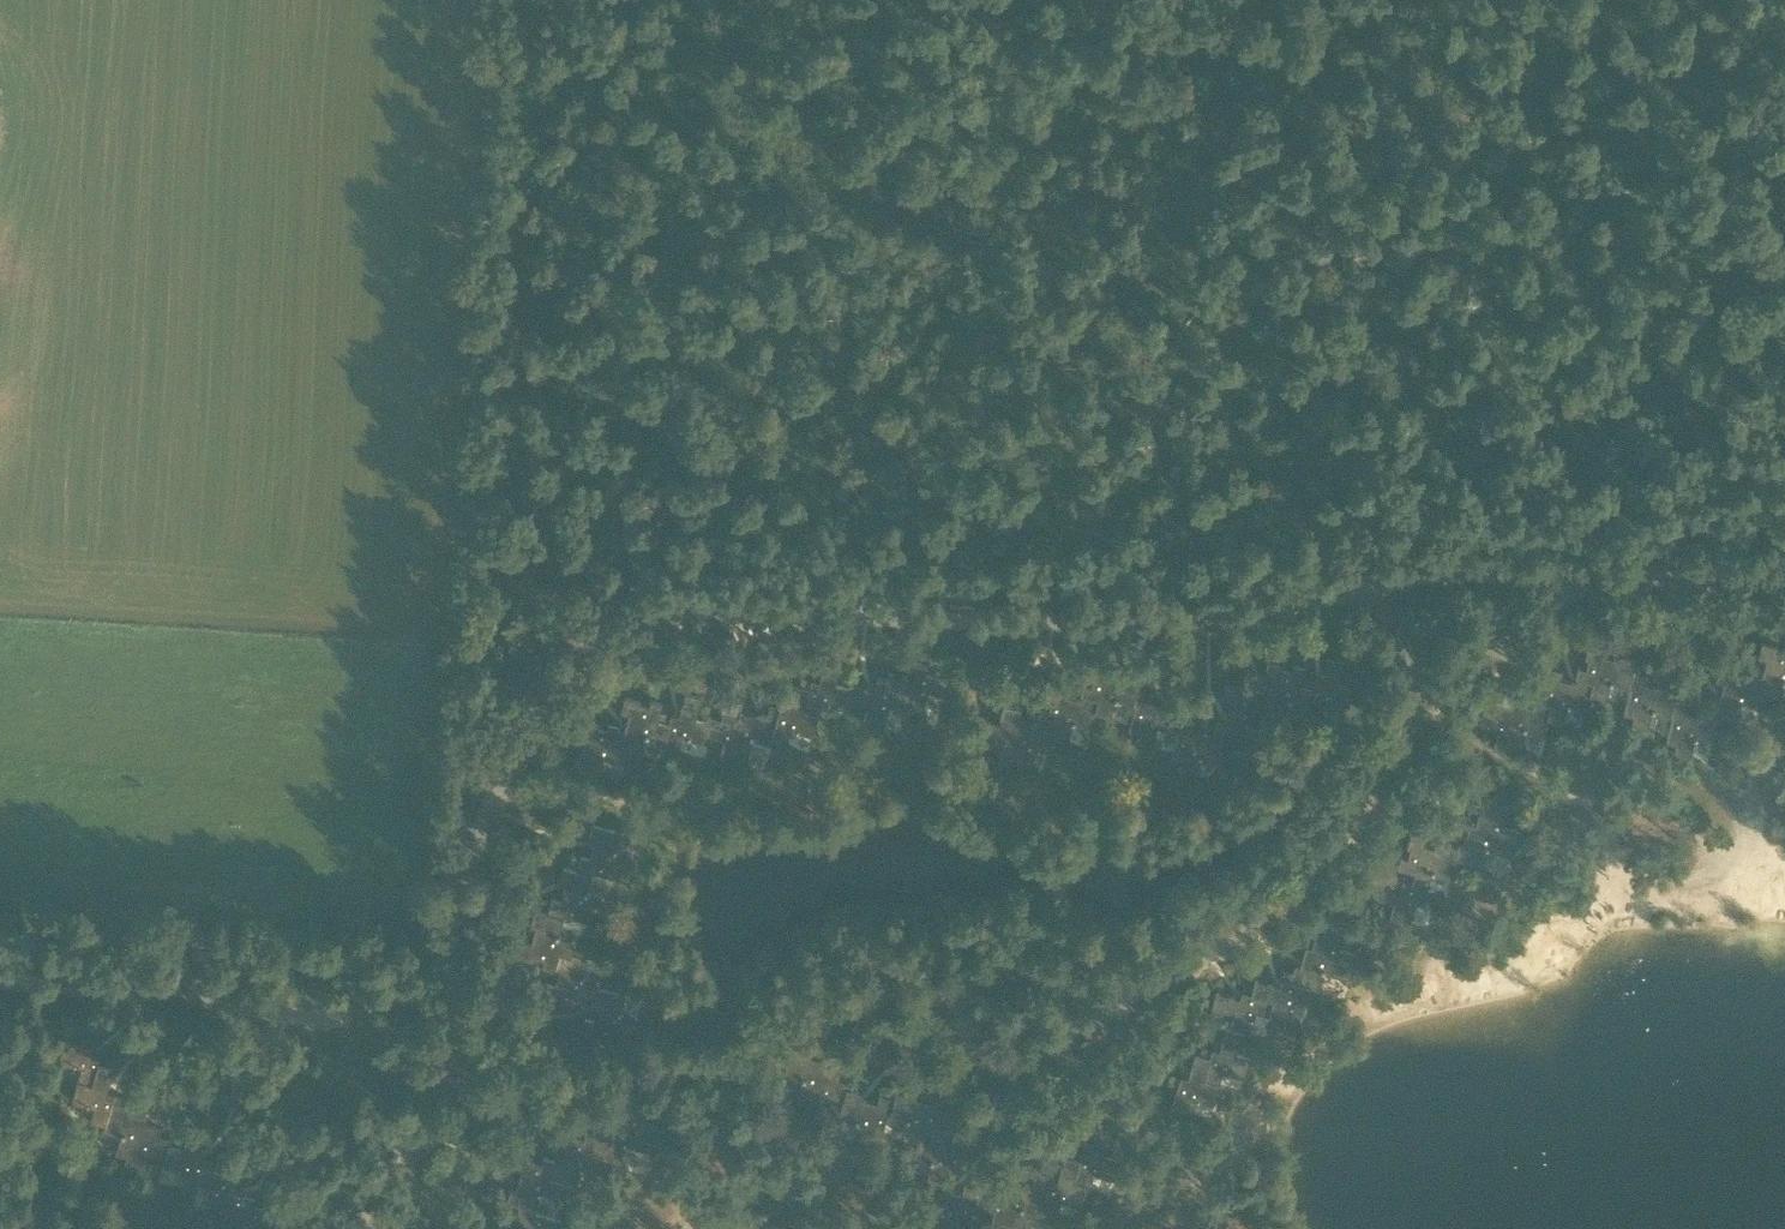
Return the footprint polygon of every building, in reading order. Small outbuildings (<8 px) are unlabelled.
[(1477,726),(1496,732),(1493,745),(1507,749),(1508,744),(1520,747),(1525,730),(1543,735),(1547,719),(1562,723),(1567,706),(1585,711),(1589,695),(1604,699),(1609,682),(1630,687),(1623,713),(1633,716),(1631,724),(1646,728),(1651,710),(1673,716),(1666,741),(1676,744),(1674,753),(1689,757),(1694,739),(1712,744),(1719,716),(1737,721),(1742,703),(1760,708),(1764,693),(1780,698),(1784,680),(1784,645),(1781,656),(1770,652),(1772,644),(1761,641),(1756,656),(1765,659),(1760,675),(1755,673),(1756,671),(1744,668),(1742,675),(1733,672),(1734,669),(1718,665),(1714,680),(1722,682),(1718,698),(1712,697),(1708,712),(1704,711),(1702,717),(1686,712),(1688,703),(1674,699),(1677,686),(1661,682),(1660,687),(1644,682),(1646,674),(1631,670),(1634,659),(1619,655),(1617,658),(1601,654),(1604,645),(1588,641),(1583,657),(1587,659),(1585,667),(1577,665),(1574,678),(1576,678),(1575,683),(1559,678),(1561,670),(1545,665),(1541,682),(1545,683),(1543,692),(1536,690),(1531,706),(1511,701),(1510,707),(1495,702),(1493,709),(1482,706),(1477,726)] [(987,724),(982,741),(1002,746),(997,763),(1010,766),(1011,760),(1025,764),(1030,745),(1048,750),(1052,734),(1067,738),(1072,719),(1091,724),(1094,712),(1109,716),(1114,699),(1135,704),(1128,731),(1142,734),(1139,746),(1150,749),(1156,727),(1177,733),(1170,760),(1177,762),(1175,768),(1194,773),(1198,756),(1222,762),(1225,752),(1220,751),(1225,733),(1242,738),(1246,721),(1265,726),(1269,711),(1285,715),(1289,697),(1306,701),(1304,710),(1319,714),(1323,700),(1346,706),(1351,686),(1336,682),(1342,660),(1327,656),(1321,679),(1302,674),(1304,666),(1292,663),(1290,670),(1282,667),(1283,663),(1266,659),(1262,675),(1270,676),(1266,693),(1261,691),(1261,689),(1250,686),(1248,693),(1238,690),(1239,686),(1223,682),(1219,698),(1228,701),(1223,716),(1218,715),(1214,730),(1209,729),(1208,733),(1191,729),(1194,721),(1179,717),(1182,703),(1166,699),(1165,704),(1148,700),(1150,691),(1137,687),(1140,674),(1125,670),(1123,676),(1107,671),(1109,663),(1094,659),(1089,675),(1094,676),(1091,684),(1084,682),(1081,694),(1082,695),(1081,699),(1064,695),(1066,687),(1051,683),(1047,697),(1051,698),(1049,708),(1041,706),(1037,722),(1017,717),(1015,723),(1000,719),(998,727),(987,724)] [(576,751),(571,769),(600,776),(604,759),(622,764),(626,748),(643,752),(647,734),(665,738),(662,746),(677,750),(681,737),(703,742),(705,735),(724,739),(719,758),(731,761),(733,754),(747,757),(751,740),(770,745),(771,739),(786,743),(790,728),(812,734),(820,702),(844,708),(846,702),(866,707),(862,720),(883,726),(888,704),(921,712),(927,691),(943,695),(947,678),(925,673),(927,663),(917,660),(912,677),(888,671),(887,676),(877,673),(873,690),(849,685),(848,687),(834,684),(840,661),(825,657),(819,682),(800,677),(798,686),(793,684),(787,708),(769,703),(767,712),(760,710),(759,716),(738,710),(737,715),(722,712),(720,718),(710,716),(709,722),(694,718),(700,695),(685,691),(679,715),(660,710),(661,704),(649,701),(648,706),(639,704),(640,700),(624,696),(620,711),(628,713),(624,729),(617,727),(617,725),(607,723),(606,730),(596,727),(597,723),(582,719),(578,735),(585,737),(581,752),(576,751)] [(1375,881),(1370,897),(1392,903),(1388,918),(1410,923),(1415,899),(1430,903),(1433,889),(1426,887),(1430,872),(1450,876),(1454,858),(1471,861),(1471,860),(1484,862),(1487,849),(1504,852),(1507,839),(1515,840),(1518,828),(1502,824),(1506,804),(1488,800),(1486,810),(1478,809),(1475,825),(1467,823),(1464,842),(1457,840),(1456,845),(1441,842),(1440,847),(1423,843),(1426,834),(1408,830),(1405,845),(1410,846),(1407,857),(1399,855),(1396,868),(1403,869),(1399,887),(1375,881)] [(522,940),(517,956),(533,960),(534,957),(543,959),(541,965),(554,969),(554,967),(559,968),(554,984),(546,982),(542,995),(583,1007),(586,996),(593,998),(591,1003),(597,1005),(592,1021),(584,1019),(579,1034),(595,1039),(597,1034),(606,1036),(605,1042),(617,1046),(621,1031),(633,1034),(637,1018),(620,1014),(625,995),(597,987),(599,983),(582,978),(587,960),(570,955),(574,943),(557,938),(563,914),(589,921),(592,912),(599,914),(604,897),(587,892),(592,873),(617,880),(621,869),(628,871),(632,856),(615,851),(620,832),(591,824),(587,840),(593,842),(588,858),(579,856),(575,870),(563,867),(558,883),(564,884),(559,900),(551,898),(546,913),(534,909),(530,925),(535,926),(531,942),(522,940)] [(1169,1070),(1166,1081),(1177,1084),(1170,1106),(1186,1110),(1190,1097),(1212,1103),(1222,1070),(1241,1076),(1247,1055),(1235,1052),(1240,1032),(1249,1034),(1255,1011),(1287,1021),(1294,998),(1308,1002),(1312,988),(1318,989),(1323,971),(1346,977),(1353,953),(1338,949),(1340,942),(1341,942),(1345,929),(1325,923),(1322,934),(1315,932),(1311,947),(1305,945),(1299,966),(1294,964),(1292,970),(1283,968),(1278,985),(1254,979),(1253,983),(1244,980),(1239,998),(1215,991),(1210,1007),(1232,1013),(1228,1027),(1225,1026),(1218,1049),(1201,1044),(1198,1054),(1194,1053),(1187,1075),(1169,1070)] [(58,1062),(80,1067),(72,1101),(93,1106),(90,1121),(104,1124),(103,1131),(120,1135),(116,1153),(126,1156),(124,1163),(144,1168),(148,1152),(165,1156),(162,1165),(184,1170),(181,1184),(197,1188),(199,1180),(215,1184),(210,1204),(225,1208),(222,1224),(239,1228),(238,1228),(265,1228),(267,1220),(275,1223),(279,1207),(263,1203),(262,1205),(253,1203),(254,1198),(238,1194),(242,1178),(251,1181),(255,1164),(239,1160),(238,1164),(229,1162),(231,1154),(219,1151),(217,1159),(198,1154),(205,1130),(188,1126),(183,1147),(170,1144),(171,1138),(158,1134),(160,1127),(146,1123),(147,1116),(126,1111),(128,1106),(122,1105),(125,1094),(107,1090),(113,1066),(109,1065),(111,1055),(94,1051),(100,1027),(84,1023),(79,1044),(64,1040),(58,1062)] [(783,1075),(800,1079),(795,1097),(810,1100),(808,1109),(819,1112),(823,1095),(843,1100),(838,1116),(856,1121),(852,1137),(879,1144),(887,1114),(907,1119),(903,1136),(917,1140),(913,1156),(931,1160),(926,1179),(930,1180),(924,1207),(941,1211),(937,1228),(954,1228),(955,1224),(966,1227),(972,1204),(994,1210),(989,1227),(995,1228),(1001,1228),(1002,1223),(1017,1227),(1021,1210),(1038,1214),(1039,1208),(1056,1213),(1060,1198),(1083,1204),(1091,1171),(1114,1177),(1119,1158),(1105,1154),(1111,1131),(1094,1127),(1088,1150),(1070,1146),(1067,1156),(1063,1155),(1057,1177),(1039,1173),(1037,1181),(1031,1180),(1029,1186),(1006,1180),(1004,1191),(980,1185),(979,1187),(964,1184),(962,1193),(946,1189),(947,1183),(943,1181),(944,1175),(954,1178),(961,1151),(966,1152),(969,1138),(954,1134),(952,1142),(936,1137),(937,1133),(939,1133),(942,1120),(935,1118),(937,1111),(941,1112),(946,1095),(930,1091),(928,1099),(912,1095),(913,1088),(897,1084),(894,1097),(879,1093),(877,1102),(861,1098),(862,1091),(850,1088),(852,1082),(838,1078),(840,1071),(826,1068),(827,1062),(807,1056),(808,1051),(790,1046),(783,1075)]
